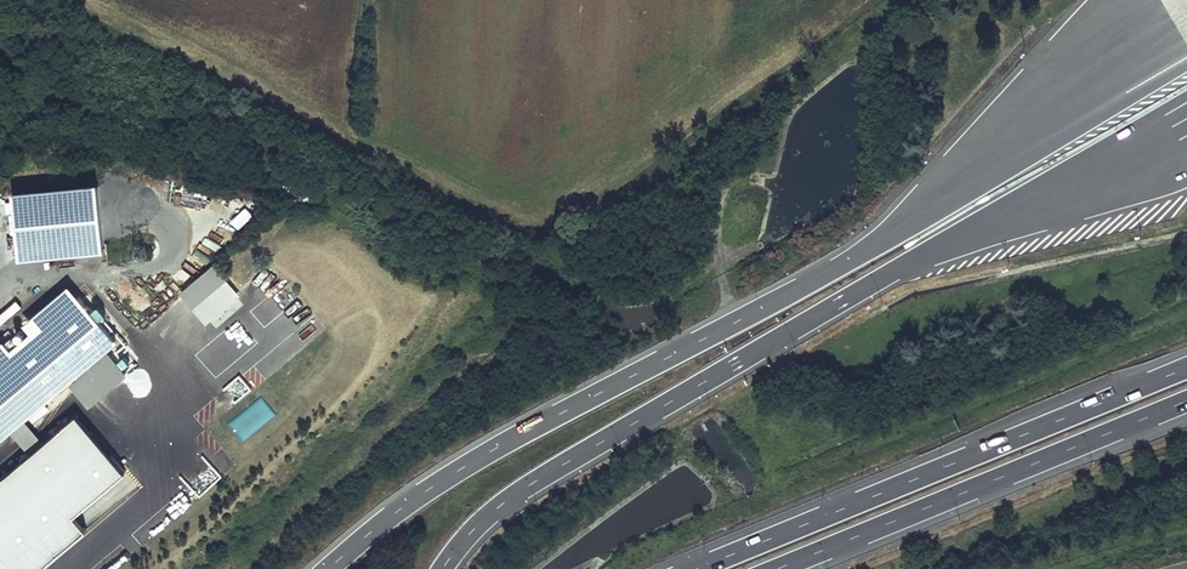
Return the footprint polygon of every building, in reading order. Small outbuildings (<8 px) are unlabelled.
[(100,184),(15,191),(23,251),(108,245),(100,184)] [(213,264),(180,293),(208,324),(241,295),(213,264)] [(85,291),(0,364),(0,446),(127,339),(85,291)] [(157,345),(170,331),(160,322),(147,335),(157,345)] [(90,408),(129,375),(111,354),(72,388),(90,408)] [(71,515),(123,471),(75,415),(0,479),(0,568),(39,568),(84,531),(71,515)]
